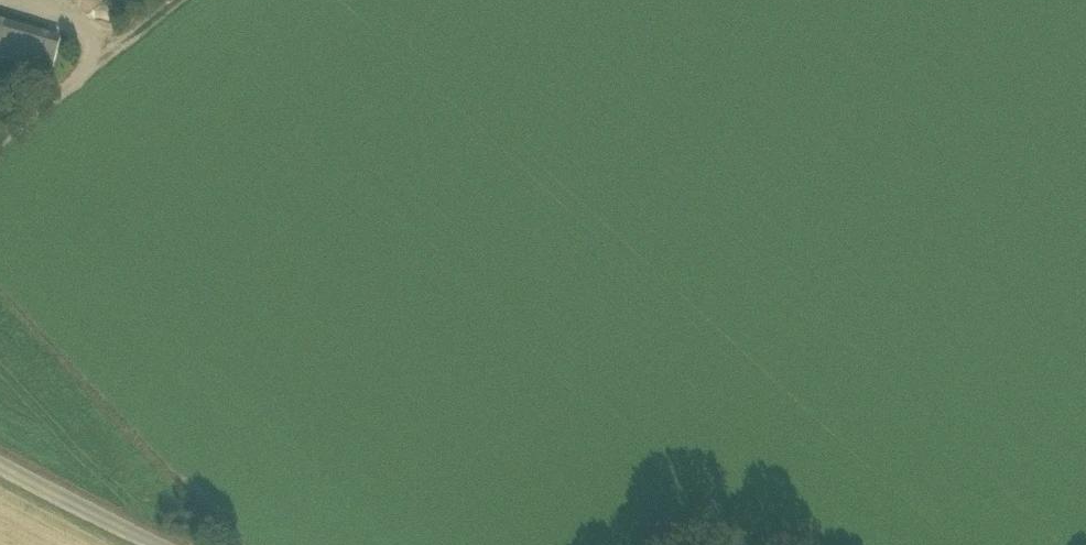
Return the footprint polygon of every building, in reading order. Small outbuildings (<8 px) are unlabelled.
[(28,64),(43,84),(43,85),(44,87),(50,82),(61,42),(0,25),(0,56),(28,64)]
